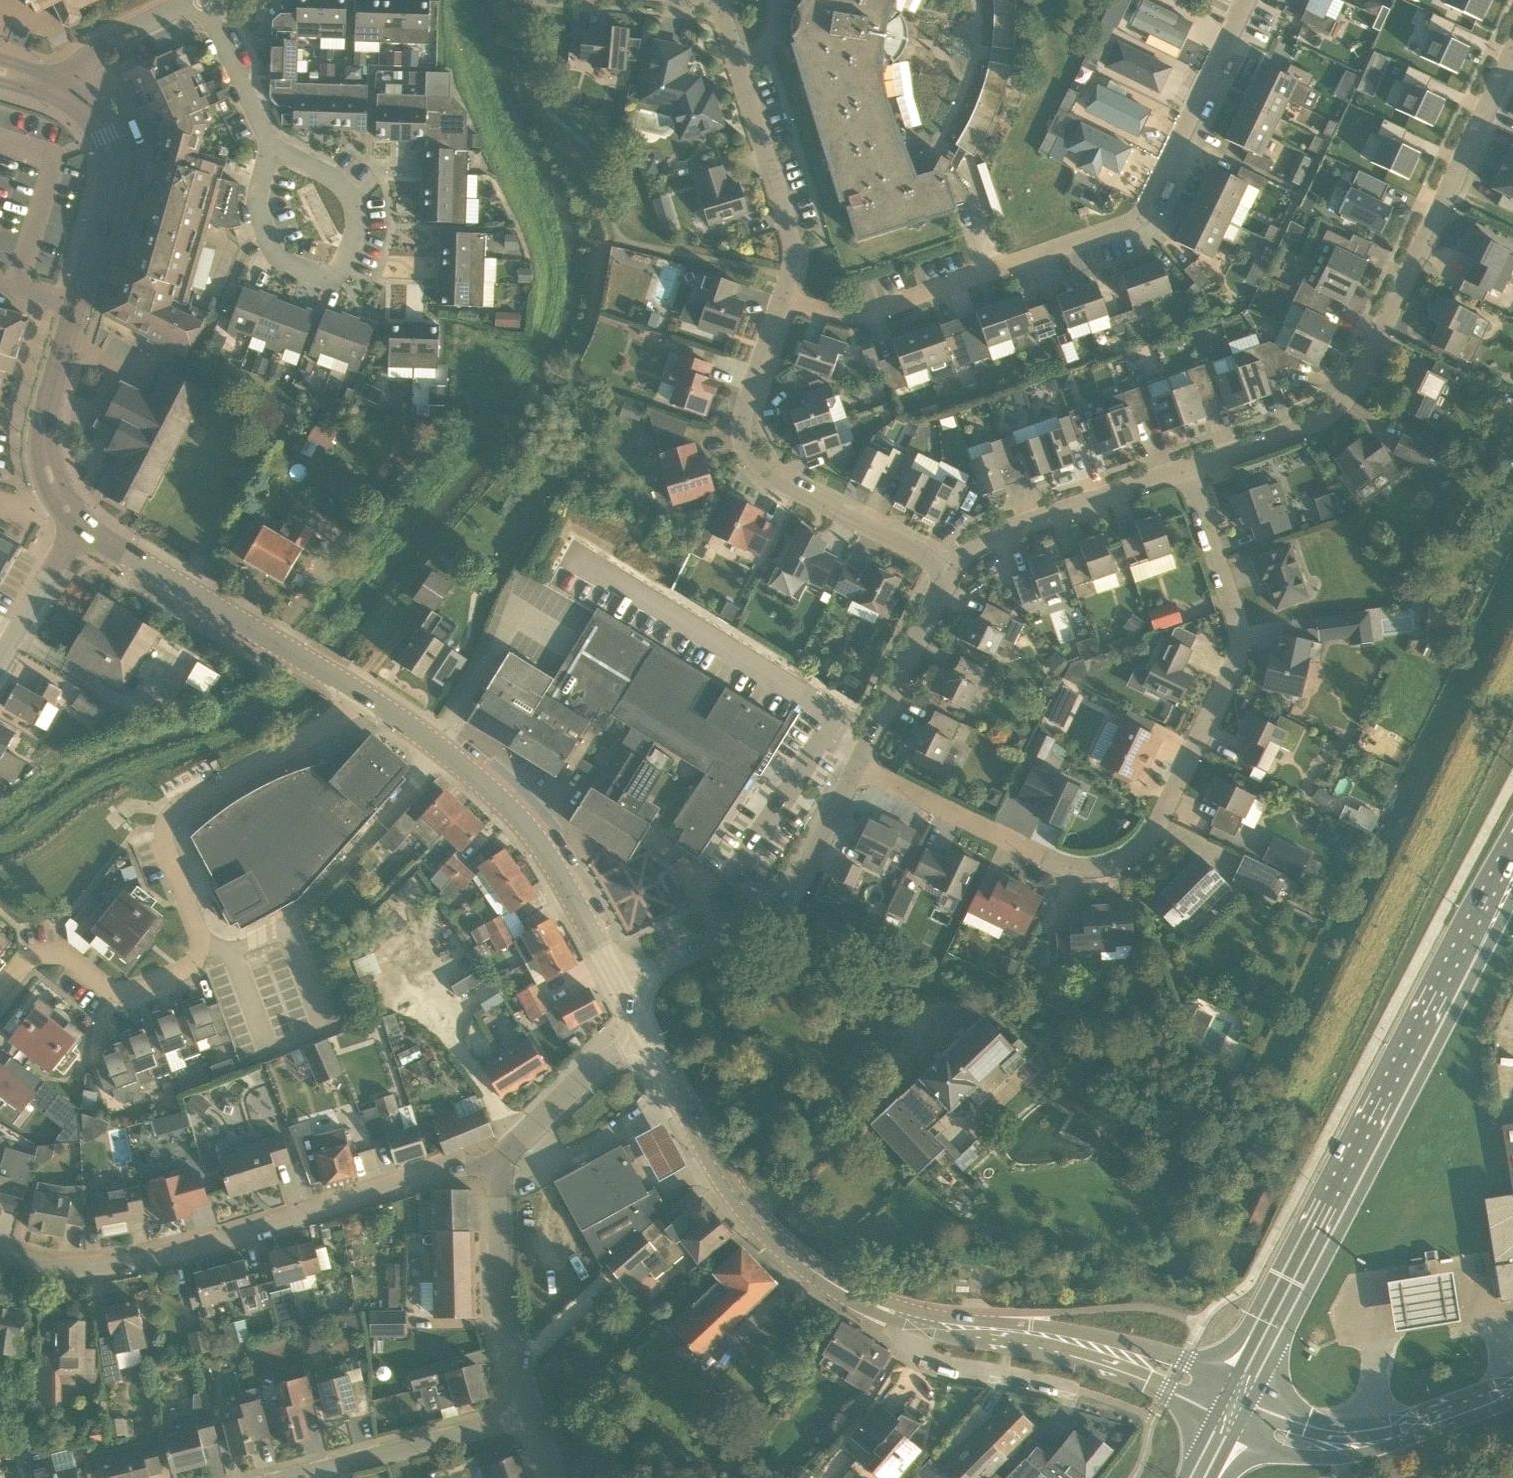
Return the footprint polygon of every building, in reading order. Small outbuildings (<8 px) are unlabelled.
[(27,7),(32,4),(36,13),(54,4),(64,25),(70,27),(79,22),(81,17),(78,10),(97,0),(24,0),(27,7)] [(322,0),(298,0),(297,14),(296,37),(298,37),(321,38),(322,0)] [(347,0),(322,0),(321,38),(346,39),(347,0)] [(380,0),(357,0),(355,42),(378,43),(380,0)] [(403,0),(380,0),(378,43),(402,43),(403,0)] [(430,1),(406,0),(403,0),(402,43),(428,44),(430,1)] [(798,7),(798,6),(797,7),(799,11),(800,16),(795,15),(794,21),(793,28),(798,28),(796,33),(792,36),(793,37),(796,45),(794,46),(803,76),(805,76),(810,92),(808,93),(826,153),(829,152),(834,169),(832,170),(841,200),(849,198),(852,208),(849,209),(858,239),(908,224),(907,222),(924,217),(925,219),(955,210),(954,206),(963,203),(963,204),(965,203),(968,199),(969,194),(968,189),(965,184),(954,175),(966,151),(960,147),(952,162),(941,156),(931,174),(916,179),(901,143),(899,144),(893,128),(895,127),(891,116),(886,99),(882,81),(881,66),(890,59),(893,63),(900,57),(905,49),(908,40),(908,31),(906,22),(901,14),(900,15),(901,16),(898,18),(891,7),(894,0),(803,0),(798,7)] [(993,37),(992,47),(1014,50),(1015,39),(1016,29),(1016,23),(1016,18),(1016,7),(1015,0),(993,0),(994,8),(994,18),(994,23),(993,27),(993,37)] [(1187,34),(1170,26),(1175,15),(1144,0),(1143,0),(1131,25),(1179,48),(1187,34)] [(1329,0),(1288,0),(1322,16),(1329,0)] [(1484,23),(1495,0),(1450,0),(1447,6),(1484,23)] [(1378,16),(1385,19),(1390,9),(1383,6),(1378,16)] [(273,21),(272,62),(297,62),(297,50),(297,44),(298,37),(296,37),(297,14),(281,13),(273,21)] [(1378,16),(1372,28),(1380,31),(1385,19),(1378,16)] [(1433,37),(1423,58),(1459,76),(1470,53),(1450,43),(1458,26),(1436,16),(1427,34),(1433,37)] [(624,69),(625,60),(636,62),(641,40),(627,39),(628,30),(597,27),(597,33),(583,31),(581,60),(594,61),(593,66),(624,69)] [(1158,90),(1169,67),(1117,42),(1106,65),(1158,90)] [(703,97),(698,80),(682,76),(688,50),(656,43),(643,99),(673,106),(682,137),(721,125),(712,94),(703,97)] [(334,46),(322,46),(321,59),(333,60),(334,46)] [(404,66),(419,67),(419,51),(405,50),(404,66)] [(187,357),(188,355),(208,315),(186,304),(210,221),(227,226),(241,220),(238,208),(238,200),(239,190),(240,184),(222,179),(227,161),(198,153),(206,125),(200,111),(209,107),(190,66),(181,71),(171,51),(124,74),(134,95),(143,90),(150,104),(141,108),(146,119),(155,114),(161,129),(156,149),(161,150),(127,269),(117,266),(111,289),(110,291),(105,308),(103,315),(124,325),(187,357)] [(367,66),(367,52),(354,52),(354,66),(367,66)] [(388,66),(402,66),(402,53),(388,52),(388,66)] [(1092,70),(1097,60),(1086,55),(1082,65),(1092,70)] [(1004,94),(1005,89),(1006,84),(1009,75),(1011,65),(990,61),(987,70),(985,79),(984,83),(983,87),(980,96),(977,104),(973,112),(969,121),(967,125),(965,129),(960,137),(956,144),(960,147),(966,151),(974,156),(979,148),(984,139),(987,135),(989,131),(993,122),(997,113),(1000,103),(1004,94)] [(296,83),(297,62),(272,62),(270,98),(278,106),(294,107),(295,83),(296,83)] [(1286,75),(1262,63),(1252,83),(1288,100),(1297,82),(1308,87),(1314,76),(1291,64),(1286,75)] [(336,65),(321,64),(320,76),(335,76),(336,65)] [(1399,111),(1436,128),(1446,105),(1427,96),(1435,79),(1412,68),(1404,86),(1409,89),(1399,111)] [(428,139),(430,73),(426,73),(425,95),(402,95),(401,138),(425,139),(428,139)] [(418,73),(405,73),(405,85),(418,85),(418,73)] [(428,149),(469,150),(467,150),(468,111),(454,96),(450,96),(451,73),(430,73),(428,139),(428,149)] [(318,127),(319,84),(296,83),(295,83),(294,107),(294,127),(318,127)] [(1138,136),(1151,109),(1096,83),(1083,110),(1138,136)] [(1279,119),(1288,100),(1252,83),(1244,101),(1279,119)] [(342,128),(344,85),(319,84),(318,127),(342,128)] [(367,129),(368,86),(344,85),(342,128),(367,129)] [(565,102),(578,107),(583,91),(570,87),(569,90),(565,102)] [(1080,94),(1069,88),(1059,108),(1070,114),(1080,94)] [(401,138),(402,95),(377,94),(376,137),(401,138)] [(1270,137),(1279,119),(1244,101),(1235,120),(1270,137)] [(1049,132),(1069,142),(1080,119),(1060,109),(1049,132)] [(281,124),(292,124),(292,115),(281,115),(281,124)] [(1382,138),(1371,162),(1407,179),(1419,153),(1400,144),(1407,130),(1384,119),(1376,135),(1382,138)] [(1119,174),(1131,146),(1079,120),(1067,149),(1083,156),(1077,168),(1096,176),(1101,165),(1119,174)] [(1268,173),(1273,161),(1262,156),(1270,137),(1235,120),(1225,139),(1249,151),(1244,161),(1268,173)] [(1332,138),(1338,125),(1329,121),(1323,133),(1332,138)] [(1049,157),(1059,137),(1048,132),(1038,152),(1049,157)] [(1317,153),(1324,140),(1315,136),(1309,149),(1317,153)] [(469,150),(428,149),(425,149),(424,173),(468,174),(469,150)] [(1039,161),(1017,205),(1039,216),(1061,173),(1039,161)] [(1484,207),(1495,212),(1488,225),(1512,237),(1512,170),(1504,165),(1484,207)] [(724,187),(723,181),(727,180),(723,166),(696,174),(702,194),(700,194),(710,225),(748,213),(739,183),(724,187)] [(1236,178),(1212,166),(1203,186),(1239,203),(1248,184),(1259,190),(1265,178),(1241,167),(1236,178)] [(1293,168),(1287,179),(1300,186),(1305,175),(1293,168)] [(1387,185),(1360,172),(1340,212),(1343,214),(1341,217),(1357,225),(1359,221),(1383,233),(1394,211),(1378,203),(1387,185)] [(467,199),(468,174),(424,173),(424,197),(467,199)] [(302,190),(328,238),(343,230),(334,213),(335,213),(319,181),(302,190)] [(1230,221),(1239,203),(1203,186),(1194,204),(1230,221)] [(1308,192),(1301,207),(1310,211),(1317,196),(1308,192)] [(467,223),(467,199),(424,197),(423,222),(467,223)] [(1221,240),(1230,221),(1194,204),(1185,223),(1221,240)] [(675,209),(659,214),(664,229),(680,224),(675,209)] [(1212,259),(1221,240),(1185,223),(1176,242),(1212,259)] [(1273,242),(1279,229),(1271,225),(1264,238),(1273,242)] [(1335,248),(1325,268),(1358,283),(1367,263),(1345,252),(1351,241),(1327,230),(1321,242),(1335,248)] [(486,258),(486,233),(442,232),(442,256),(486,258)] [(1488,291),(1508,251),(1471,233),(1469,237),(1462,242),(1463,249),(1461,254),(1477,262),(1474,266),(1472,265),(1465,279),(1488,291)] [(1269,263),(1276,250),(1267,246),(1261,259),(1269,263)] [(485,282),(486,258),(442,256),(441,281),(485,282)] [(1256,259),(1251,269),(1263,274),(1268,264),(1256,259)] [(1152,299),(1172,292),(1161,260),(1141,267),(1152,299)] [(1201,290),(1211,282),(1193,262),(1184,270),(1195,283),(1201,290)] [(1132,306),(1152,299),(1141,267),(1121,274),(1132,306)] [(1358,283),(1325,268),(1316,287),(1303,281),(1297,292),(1320,304),(1326,293),(1348,304),(1358,283)] [(734,334),(745,303),(734,299),(739,284),(705,272),(694,303),(705,307),(698,327),(717,334),(719,329),(734,334)] [(440,305),(484,307),(485,282),(441,281),(440,305)] [(1127,331),(1124,323),(1121,314),(1109,318),(1108,314),(1097,283),(1077,290),(1088,321),(1092,333),(1111,326),(1111,327),(1113,327),(1116,335),(1127,331)] [(1191,299),(1201,290),(1195,283),(1185,292),(1191,299)] [(253,336),(267,297),(243,288),(227,332),(237,336),(239,331),(253,336)] [(1068,328),(1088,321),(1077,290),(1057,297),(1068,328)] [(1304,310),(1295,330),(1327,346),(1337,325),(1315,314),(1320,304),(1297,292),(1291,304),(1304,310)] [(1027,310),(1022,295),(1013,298),(1012,295),(998,300),(1011,339),(1034,331),(1038,340),(1056,334),(1046,304),(1044,304),(1046,310),(1030,316),(1027,310)] [(275,350),(291,305),(267,297),(253,336),(267,342),(266,347),(275,350)] [(1468,333),(1476,315),(1440,298),(1438,302),(1431,306),(1432,314),(1430,319),(1443,325),(1441,330),(1438,328),(1431,343),(1471,362),(1482,340),(1468,333)] [(1011,339),(998,300),(984,305),(985,308),(976,311),(981,326),(983,332),(966,338),(964,332),(963,333),(973,363),(991,356),(988,346),(1011,339)] [(301,354),(315,314),(291,305),(275,350),(284,354),(286,349),(301,354)] [(0,308),(0,340),(21,346),(29,318),(28,316),(0,308)] [(335,358),(350,319),(326,310),(309,353),(319,357),(321,352),(335,358)] [(645,310),(641,323),(657,328),(661,314),(645,310)] [(1133,310),(1121,314),(1124,323),(1136,318),(1133,310)] [(495,326),(504,327),(520,328),(521,314),(497,312),(495,326)] [(357,372),(374,327),(350,319),(335,358),(349,363),(347,368),(357,372)] [(413,368),(415,325),(390,324),(389,367),(413,368)] [(944,339),(939,324),(930,327),(929,324),(915,329),(921,347),(929,369),(933,381),(956,373),(954,369),(973,363),(963,333),(961,333),(963,339),(946,345),(944,339)] [(438,369),(439,325),(415,325),(413,368),(436,369),(438,369)] [(899,361),(881,367),(882,371),(890,392),(908,385),(906,377),(929,369),(921,347),(915,329),(900,334),(901,337),(892,340),(899,361)] [(1327,346),(1295,330),(1285,349),(1270,341),(1265,343),(1274,368),(1275,371),(1290,366),(1295,355),(1317,366),(1327,346)] [(1061,345),(1073,340),(1069,332),(1057,337),(1061,345)] [(1229,350),(1255,343),(1253,334),(1226,341),(1229,350)] [(843,356),(847,343),(821,335),(818,346),(803,341),(803,343),(798,342),(794,353),(799,355),(795,365),(831,376),(838,354),(843,356)] [(21,346),(0,340),(0,370),(6,372),(12,374),(21,346)] [(1232,354),(1237,368),(1250,406),(1251,406),(1250,402),(1271,395),(1263,371),(1274,368),(1265,343),(1232,354)] [(874,347),(862,351),(870,375),(882,371),(881,367),(879,361),(874,347)] [(714,394),(718,383),(707,379),(711,366),(679,355),(669,384),(677,387),(670,403),(702,413),(706,411),(712,393),(714,394)] [(1217,375),(1212,362),(1200,366),(1208,390),(1220,387),(1227,410),(1248,402),(1250,406),(1237,368),(1217,375)] [(1425,420),(1445,381),(1408,363),(1406,367),(1399,371),(1400,379),(1398,383),(1414,391),(1412,395),(1409,394),(1402,409),(1425,420)] [(1172,391),(1185,429),(1184,425),(1205,417),(1197,394),(1208,390),(1200,366),(1187,370),(1192,384),(1172,391)] [(792,370),(782,378),(789,388),(796,382),(797,377),(792,370)] [(150,496),(205,390),(167,371),(153,399),(122,384),(105,416),(121,425),(108,449),(123,457),(113,476),(115,478),(106,496),(139,513),(148,494),(150,496)] [(1091,371),(1076,375),(1082,396),(1096,393),(1091,371)] [(300,372),(295,386),(308,391),(311,382),(308,375),(300,372)] [(795,426),(798,434),(833,422),(825,398),(834,394),(831,385),(825,387),(823,382),(818,380),(809,384),(811,392),(806,393),(810,405),(790,412),(791,413),(786,415),(790,427),(795,426)] [(381,392),(363,384),(357,397),(375,405),(381,392)] [(1152,398),(1147,384),(1134,389),(1143,413),(1154,409),(1162,432),(1183,425),(1184,429),(1185,429),(1172,391),(1152,398)] [(445,385),(429,385),(429,406),(445,406),(445,385)] [(341,386),(336,399),(349,404),(354,391),(341,386)] [(1127,406),(1107,414),(1118,448),(1140,440),(1132,417),(1143,413),(1134,389),(1122,393),(1127,406)] [(643,406),(624,401),(621,416),(640,421),(643,406)] [(1087,421),(1081,407),(1069,412),(1070,415),(1077,436),(1089,432),(1097,455),(1118,448),(1107,414),(1087,421)] [(672,446),(682,420),(653,409),(643,435),(672,446)] [(1077,436),(1070,415),(1058,419),(1061,428),(1039,436),(1051,471),(1060,468),(1061,473),(1074,468),(1072,464),(1074,463),(1067,444),(1079,440),(1077,436)] [(841,445),(833,422),(798,434),(801,443),(797,445),(801,457),(805,456),(826,450),(830,462),(854,454),(850,441),(841,445)] [(319,443),(328,449),(338,434),(328,428),(319,443)] [(1426,468),(1427,467),(1434,451),(1435,449),(1403,434),(1394,453),(1426,468)] [(1051,471),(1039,436),(1017,445),(1014,435),(1002,439),(1010,463),(1021,459),(1028,479),(1030,479),(1032,483),(1044,479),(1042,474),(1051,471)] [(1392,461),(1373,435),(1356,447),(1353,443),(1335,457),(1345,471),(1339,475),(1352,493),(1384,470),(1382,468),(1392,461)] [(1462,435),(1457,445),(1472,452),(1477,442),(1462,435)] [(894,445),(893,448),(904,454),(910,442),(903,439),(896,441),(894,445)] [(1006,492),(1004,488),(1006,487),(999,467),(1010,463),(1002,439),(990,443),(993,452),(970,460),(982,495),(992,492),(993,497),(1006,492)] [(698,459),(693,444),(661,453),(666,469),(663,470),(673,504),(714,492),(704,458),(698,459)] [(892,477),(904,454),(893,448),(888,457),(867,446),(850,479),(859,484),(857,488),(869,494),(871,490),(872,490),(882,471),(892,477)] [(932,479),(911,468),(915,459),(904,454),(892,477),(903,482),(894,501),(895,502),(893,506),(905,512),(907,508),(915,512),(932,479)] [(947,475),(942,483),(932,479),(915,512),(924,516),(922,520),(933,526),(935,522),(937,522),(946,504),(957,509),(969,486),(947,475)] [(395,479),(384,491),(392,498),(403,486),(395,479)] [(1273,508),(1265,485),(1261,487),(1258,486),(1248,489),(1247,492),(1231,497),(1242,529),(1252,526),(1257,539),(1289,527),(1281,505),(1273,508)] [(1340,513),(1332,493),(1313,499),(1321,520),(1340,513)] [(731,496),(720,518),(711,513),(702,529),(712,534),(744,549),(745,547),(760,554),(775,524),(760,517),(763,511),(731,496)] [(283,583),(320,519),(297,506),(291,518),(279,536),(263,527),(255,541),(242,534),(232,551),(245,558),(244,560),(283,583)] [(1163,528),(1159,515),(1136,523),(1140,534),(1122,540),(1121,539),(1130,566),(1136,582),(1176,568),(1169,543),(1174,541),(1169,526),(1163,528)] [(821,587),(836,557),(817,548),(821,540),(798,529),(779,567),(808,581),(821,587)] [(18,544),(0,534),(0,576),(18,544)] [(1115,572),(1102,534),(1079,542),(1083,553),(1065,559),(1065,558),(1064,559),(1072,587),(1091,580),(1114,572),(1115,572)] [(698,541),(691,554),(701,559),(707,545),(698,541)] [(1308,598),(1290,547),(1253,560),(1261,582),(1270,579),(1273,589),(1270,590),(1277,609),(1308,598)] [(1064,590),(1051,552),(1028,560),(1032,571),(1014,577),(1014,576),(1013,576),(1022,604),(1064,590)] [(899,580),(869,564),(864,574),(846,565),(834,589),(852,598),(851,598),(887,617),(896,600),(890,597),(899,580)] [(438,609),(454,585),(432,570),(416,595),(438,609)] [(745,606),(728,597),(719,615),(736,624),(745,606)] [(132,616),(103,599),(102,600),(87,624),(86,624),(67,656),(125,691),(160,632),(132,616)] [(1155,632),(1182,622),(1175,601),(1147,611),(1155,632)] [(1023,624),(1012,619),(1013,616),(986,603),(986,604),(987,605),(979,621),(968,616),(958,638),(994,655),(1000,642),(1012,648),(1023,624)] [(555,680),(510,749),(556,777),(576,745),(587,752),(616,701),(665,731),(713,761),(674,823),(685,830),(676,843),(686,850),(698,858),(769,748),(785,723),(704,674),(654,643),(598,608),(554,679),(555,680)] [(1067,608),(1054,612),(1062,637),(1076,632),(1067,608)] [(443,617),(441,616),(433,610),(405,651),(402,649),(397,656),(408,663),(405,667),(420,678),(424,673),(441,685),(454,667),(459,670),(466,658),(431,635),(443,617)] [(1372,636),(1369,611),(1345,614),(1348,638),(1372,636)] [(1277,651),(1272,650),(1271,649),(1263,688),(1301,696),(1309,660),(1320,662),(1324,644),(1281,634),(1277,651)] [(164,635),(158,644),(194,667),(199,658),(164,635)] [(1182,671),(1192,650),(1168,639),(1158,660),(1157,659),(1144,685),(1155,690),(1153,693),(1166,699),(1167,696),(1178,701),(1173,710),(1175,711),(1191,676),(1182,671)] [(1056,650),(1047,658),(1050,662),(1047,664),(1056,674),(1068,664),(1059,654),(1056,650)] [(467,722),(510,749),(555,680),(509,652),(467,722)] [(968,709),(987,668),(961,656),(961,658),(953,675),(942,669),(932,691),(968,709)] [(198,662),(193,672),(215,686),(221,675),(198,662)] [(1064,678),(1081,686),(1088,672),(1071,663),(1064,678)] [(193,672),(187,682),(210,696),(215,686),(193,672)] [(53,706),(62,690),(43,679),(35,694),(17,684),(4,707),(36,724),(48,702),(53,706)] [(91,720),(103,706),(85,691),(73,705),(91,720)] [(1054,707),(1048,720),(1063,727),(1069,715),(1054,707)] [(953,741),(963,724),(935,710),(934,711),(935,712),(927,729),(916,723),(906,745),(918,751),(916,757),(930,764),(933,758),(942,762),(953,741)] [(1266,771),(1285,731),(1249,714),(1247,718),(1240,722),(1241,730),(1239,734),(1254,742),(1252,746),(1249,745),(1242,760),(1266,771)] [(1148,753),(1153,755),(1161,739),(1149,733),(1123,721),(1120,726),(1112,743),(1101,738),(1093,754),(1095,759),(1102,763),(1102,764),(1116,771),(1114,774),(1129,782),(1131,778),(1134,780),(1142,764),(1143,763),(1148,753)] [(26,763),(5,751),(15,733),(0,724),(0,764),(19,775),(26,763)] [(1046,760),(1055,740),(1038,732),(1028,752),(1046,760)] [(1015,738),(1011,747),(1020,752),(1027,738),(1021,735),(1017,733),(1015,738)] [(406,768),(373,738),(367,744),(362,739),(327,758),(328,762),(303,769),(278,779),(255,790),(232,804),(211,819),(191,836),(218,886),(211,889),(230,927),(237,923),(241,930),(299,899),(406,779),(400,773),(406,768)] [(600,840),(647,764),(620,747),(592,790),(590,789),(569,821),(600,840)] [(31,761),(29,767),(39,773),(42,767),(31,761)] [(650,826),(635,817),(663,772),(647,764),(600,840),(630,859),(650,826)] [(1052,776),(1033,767),(1018,798),(1044,810),(1040,817),(1063,828),(1081,789),(1052,775),(1052,776)] [(1234,836),(1254,796),(1217,778),(1215,783),(1208,787),(1209,795),(1207,799),(1223,807),(1221,811),(1218,810),(1211,825),(1234,836)] [(1332,797),(1319,786),(1311,796),(1324,807),(1332,797)] [(992,789),(986,801),(996,806),(1002,793),(992,789)] [(443,832),(464,809),(446,792),(425,814),(424,813),(416,822),(406,812),(380,840),(393,852),(407,837),(412,832),(429,848),(443,832)] [(462,850),(483,826),(464,809),(443,832),(462,850)] [(1375,819),(1360,812),(1354,825),(1369,832),(1375,819)] [(915,831),(890,819),(886,828),(869,820),(856,848),(868,854),(863,864),(880,872),(892,846),(905,852),(915,831)] [(1353,831),(1344,849),(1356,855),(1363,843),(1361,842),(1362,839),(1360,834),(1353,831)] [(1298,876),(1309,853),(1274,836),(1263,860),(1298,876)] [(978,863),(949,849),(945,858),(926,849),(914,874),(933,883),(932,885),(944,891),(961,899),(978,863)] [(480,867),(482,869),(496,889),(521,872),(505,850),(480,867)] [(455,870),(461,863),(452,855),(438,870),(439,871),(431,880),(441,889),(450,880),(451,882),(459,874),(455,870)] [(1206,913),(1231,887),(1199,855),(1161,893),(1163,896),(1153,906),(1174,927),(1184,917),(1186,919),(1199,906),(1206,913)] [(1275,898),(1285,876),(1246,857),(1235,879),(1275,898)] [(853,887),(862,869),(841,859),(833,877),(853,887)] [(473,875),(461,863),(455,870),(459,874),(451,882),(450,880),(441,889),(443,891),(439,895),(449,905),(463,889),(463,888),(472,878),(474,875),(473,875)] [(514,910),(536,895),(521,872),(496,889),(485,896),(498,916),(483,925),(483,926),(491,940),(499,935),(498,931),(506,927),(501,918),(514,909),(514,910)] [(1029,887),(1019,882),(1002,874),(997,885),(983,879),(968,911),(1004,928),(1006,925),(1024,933),(1041,897),(1027,891),(1029,887)] [(899,895),(911,900),(916,891),(903,885),(899,895)] [(157,901),(142,889),(138,886),(131,894),(125,890),(92,931),(98,936),(91,944),(110,959),(115,953),(131,966),(168,920),(152,907),(157,901)] [(1110,904),(1110,901),(1109,900),(1083,902),(1084,915),(1069,916),(1072,953),(1101,950),(1102,959),(1131,957),(1130,943),(1133,943),(1130,902),(1110,904)] [(563,942),(551,919),(527,932),(528,933),(514,941),(506,927),(498,931),(499,935),(491,940),(497,951),(514,942),(525,962),(535,956),(563,942)] [(0,932),(0,958),(12,942),(0,932)] [(563,942),(535,956),(547,980),(576,964),(563,942)] [(360,975),(379,968),(373,951),(354,958),(360,975)] [(476,971),(452,986),(458,996),(482,981),(476,971)] [(489,1009),(503,1001),(504,1000),(494,984),(476,995),(485,1011),(489,1009)] [(526,1007),(543,997),(536,984),(519,993),(526,1007)] [(388,1015),(376,987),(365,991),(376,1019),(374,1020),(374,1021),(395,1013),(394,1013),(388,1015)] [(573,1032),(584,1020),(601,1011),(588,989),(558,1005),(573,1032)] [(86,1034),(39,997),(27,1013),(20,1008),(6,1027),(14,1034),(9,1040),(51,1073),(56,1067),(64,1074),(79,1055),(73,1050),(86,1034)] [(196,1000),(195,997),(181,1002),(188,1019),(197,1042),(197,1041),(197,1042),(208,1038),(211,1045),(216,1047),(233,1041),(219,1003),(217,1003),(219,1007),(209,1011),(207,1007),(204,997),(196,1000)] [(543,997),(526,1007),(534,1020),(551,1011),(543,997)] [(1203,1037),(1213,1013),(1194,1005),(1184,1029),(1203,1037)] [(165,1012),(163,1009),(150,1014),(159,1038),(165,1053),(166,1053),(177,1049),(179,1057),(184,1059),(201,1053),(197,1042),(197,1041),(197,1042),(188,1019),(178,1023),(172,1009),(165,1012)] [(1011,1045),(998,1031),(984,1017),(907,1089),(907,1090),(898,1098),(871,1123),(918,1173),(942,1151),(946,1147),(935,1136),(929,1129),(949,1111),(950,1112),(969,1094),(979,1104),(1025,1061),(1019,1054),(1027,1047),(1019,1038),(1011,1045)] [(136,1031),(135,1028),(120,1033),(123,1041),(124,1040),(136,1072),(148,1068),(150,1076),(156,1078),(173,1072),(166,1053),(165,1053),(159,1038),(149,1042),(144,1028),(136,1031)] [(574,1052),(583,1045),(577,1037),(568,1044),(574,1052)] [(318,1084),(344,1073),(328,1038),(302,1049),(318,1084)] [(502,1098),(548,1069),(530,1039),(483,1068),(502,1098)] [(146,1100),(136,1072),(124,1040),(123,1041),(110,1046),(111,1049),(104,1051),(109,1066),(98,1070),(106,1092),(128,1085),(133,1099),(135,1104),(146,1100)] [(236,1071),(232,1061),(222,1064),(226,1075),(236,1071)] [(4,1067),(0,1064),(0,1113),(14,1124),(45,1082),(18,1062),(10,1072),(4,1067)] [(394,1094),(375,1099),(364,1103),(359,1092),(353,1094),(360,1111),(362,1111),(372,1142),(387,1137),(395,1163),(427,1153),(414,1113),(412,1105),(399,1108),(394,1094)] [(204,1100),(195,1093),(187,1103),(196,1111),(204,1100)] [(445,1155),(493,1135),(483,1111),(476,1094),(453,1104),(456,1111),(431,1121),(445,1155)] [(153,1133),(186,1126),(182,1110),(150,1117),(153,1133)] [(344,1128),(314,1136),(310,1120),(292,1126),(302,1155),(311,1184),(323,1181),(324,1184),(357,1175),(344,1128)] [(663,1120),(635,1135),(658,1178),(686,1163),(663,1120)] [(1502,1125),(1512,1193),(1484,1198),(1497,1277),(1492,1277),(1495,1297),(1512,1294),(1512,1123),(1502,1125)] [(131,1135),(139,1144),(149,1135),(140,1126),(131,1135)] [(940,1131),(935,1136),(946,1147),(942,1151),(952,1161),(953,1159),(960,1153),(940,1131)] [(230,1197),(280,1181),(275,1166),(291,1161),(283,1135),(236,1149),(238,1153),(221,1158),(226,1177),(224,1178),(230,1197)] [(636,1157),(628,1144),(623,1147),(622,1145),(554,1181),(581,1231),(582,1231),(602,1267),(605,1265),(657,1220),(657,1219),(655,1216),(666,1207),(666,1206),(655,1188),(647,1192),(630,1160),(636,1157)] [(41,1167),(51,1161),(55,1149),(39,1145),(33,1165),(41,1167)] [(34,1162),(36,1155),(6,1147),(0,1170),(0,1215),(2,1206),(20,1211),(34,1162)] [(169,1179),(165,1166),(147,1171),(150,1184),(148,1185),(153,1204),(158,1203),(163,1222),(192,1214),(190,1207),(208,1203),(199,1172),(182,1176),(182,1175),(169,1179)] [(1176,1189),(1185,1194),(1190,1182),(1181,1178),(1176,1189)] [(65,1186),(38,1181),(30,1228),(64,1234),(66,1223),(85,1226),(82,1185),(65,1186)] [(125,1191),(124,1185),(108,1188),(109,1194),(93,1197),(100,1236),(132,1230),(130,1218),(145,1215),(140,1188),(125,1191)] [(473,1231),(472,1189),(432,1189),(432,1200),(433,1232),(473,1231)] [(730,1233),(707,1203),(697,1202),(666,1228),(658,1218),(657,1219),(657,1220),(605,1265),(609,1263),(629,1288),(649,1270),(656,1278),(689,1250),(697,1259),(730,1233)] [(475,1315),(473,1232),(473,1231),(433,1232),(434,1282),(434,1310),(434,1316),(475,1315)] [(322,1271),(314,1241),(270,1253),(277,1280),(267,1282),(280,1333),(282,1332),(281,1332),(302,1326),(290,1282),(306,1278),(306,1276),(322,1271)] [(699,1357),(775,1284),(776,1283),(742,1247),(700,1287),(706,1293),(670,1327),(699,1357)] [(249,1276),(244,1260),(220,1267),(228,1298),(241,1294),(246,1314),(264,1309),(254,1274),(249,1276)] [(1411,1277),(1415,1276),(1428,1274),(1426,1262),(1408,1266),(1411,1277)] [(402,1307),(403,1264),(388,1264),(388,1288),(390,1288),(389,1307),(402,1307)] [(970,1275),(971,1265),(959,1264),(958,1275),(970,1275)] [(214,1314),(211,1302),(228,1298),(220,1267),(195,1273),(198,1285),(188,1288),(193,1308),(200,1306),(203,1317),(214,1314)] [(1396,1329),(1458,1319),(1450,1272),(1389,1282),(1396,1329)] [(116,1354),(147,1347),(142,1328),(143,1328),(137,1301),(105,1308),(116,1354)] [(356,1301),(343,1303),(346,1314),(358,1311),(356,1301)] [(26,1314),(13,1312),(14,1306),(0,1304),(0,1352),(20,1356),(21,1352),(26,1314)] [(371,1336),(407,1335),(406,1310),(370,1311),(371,1336)] [(358,1313),(339,1317),(342,1329),(360,1326),(358,1313)] [(81,1322),(79,1319),(70,1319),(68,1322),(65,1322),(65,1326),(57,1326),(56,1374),(40,1374),(40,1405),(62,1405),(62,1383),(75,1383),(75,1377),(96,1378),(96,1369),(96,1349),(85,1349),(84,1322),(81,1322)] [(240,1342),(251,1339),(246,1319),(235,1322),(240,1342)] [(229,1345),(240,1342),(235,1322),(223,1325),(229,1345)] [(847,1326),(843,1324),(825,1353),(852,1369),(846,1379),(865,1391),(889,1353),(870,1342),(871,1341),(856,1332),(857,1329),(849,1325),(847,1326)] [(195,1355),(212,1350),(206,1328),(189,1333),(195,1355)] [(299,1332),(304,1354),(315,1351),(319,1340),(316,1328),(299,1332)] [(107,1382),(123,1379),(118,1358),(102,1362),(107,1382)] [(32,1397),(37,1365),(15,1362),(10,1394),(12,1394),(24,1396),(32,1397)] [(441,1409),(487,1396),(478,1364),(442,1374),(446,1388),(436,1391),(441,1409)] [(415,1390),(439,1383),(434,1365),(410,1371),(415,1390)] [(373,1414),(368,1395),(364,1379),(351,1383),(349,1375),(320,1382),(328,1415),(356,1408),(359,1418),(373,1414)] [(282,1443),(310,1436),(301,1405),(315,1401),(308,1377),(281,1384),(288,1407),(274,1410),(282,1443)] [(270,1434),(261,1401),(258,1386),(233,1392),(237,1407),(234,1408),(237,1421),(225,1424),(233,1456),(255,1450),(252,1438),(270,1434)] [(844,1429),(861,1411),(851,1401),(834,1419),(844,1429)] [(890,1421),(894,1416),(879,1403),(860,1425),(880,1442),(873,1450),(878,1454),(867,1466),(881,1477),(897,1477),(921,1450),(908,1439),(920,1424),(921,1423),(900,1414),(900,1415),(903,1416),(894,1424),(890,1421)] [(947,1468),(934,1455),(915,1475),(917,1477),(982,1477),(1034,1425),(1011,1403),(947,1468)] [(172,1471),(207,1462),(203,1446),(219,1441),(211,1410),(195,1414),(178,1418),(182,1431),(163,1436),(172,1471)] [(125,1417),(109,1419),(111,1436),(127,1434),(125,1417)] [(91,1429),(92,1441),(108,1439),(106,1427),(91,1429)] [(1112,1450),(1092,1434),(1086,1441),(1074,1431),(1049,1462),(1048,1462),(1041,1471),(1025,1458),(1006,1477),(1036,1477),(1041,1472),(1048,1477),(1089,1477),(1112,1450)] [(148,1474),(161,1470),(154,1441),(132,1446),(134,1450),(86,1462),(90,1477),(149,1477),(148,1474)] [(72,1447),(44,1451),(46,1457),(25,1462),(29,1477),(80,1477),(72,1447)] [(84,1449),(74,1452),(77,1464),(87,1461),(84,1449)] [(518,1454),(481,1468),(485,1477),(526,1477),(518,1454)] [(443,1473),(445,1477),(462,1477),(459,1468),(443,1473)]
